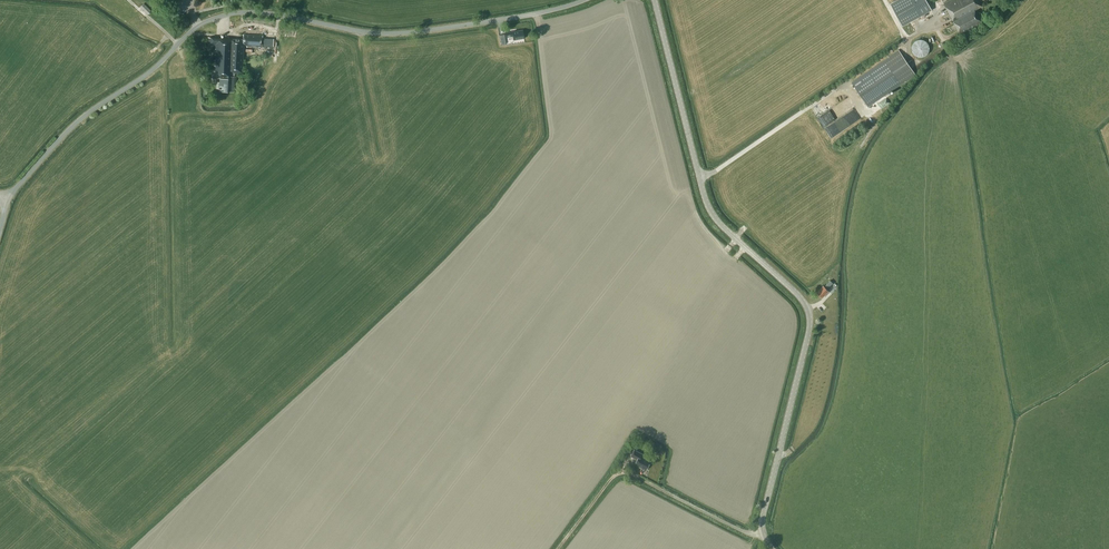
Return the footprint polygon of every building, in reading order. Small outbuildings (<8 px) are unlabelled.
[(889,6),(900,27),(929,11),(923,0),(899,0),(889,6)] [(944,3),(961,35),(984,22),(977,9),(981,6),(978,1),(980,0),(949,0),(944,3)] [(151,10),(144,3),(140,7),(147,14),(151,10)] [(524,38),(523,29),(505,33),(505,37),(513,36),(514,40),(524,38)] [(262,46),(263,35),(245,34),(244,34),(243,39),(209,37),(208,48),(214,48),(213,78),(220,78),(220,82),(217,82),(216,88),(220,88),(220,91),(234,92),(234,84),(236,84),(236,76),(235,76),(235,72),(243,73),(244,46),(262,46)] [(274,39),(263,38),(262,46),(273,46),(274,39)] [(929,51),(929,48),(929,45),(928,43),(926,41),(923,40),(920,39),(918,40),(915,41),(913,43),(912,45),(912,48),(912,51),(913,53),(915,55),(918,56),(920,57),(923,56),(926,55),(928,53),(929,51)] [(889,57),(852,82),(868,106),(905,81),(906,82),(916,75),(898,49),(888,56),(889,57)] [(848,97),(819,118),(828,131),(834,127),(832,125),(835,122),(838,127),(844,123),(842,120),(845,118),(844,116),(856,108),(848,97)] [(826,284),(824,286),(823,285),(817,292),(822,298),(829,291),(826,288),(828,286),(833,291),(837,286),(834,283),(833,284),(832,283),(834,281),(832,279),(830,281),(829,280),(825,284),(826,284)] [(635,464),(646,470),(651,461),(643,457),(644,454),(634,449),(631,456),(638,459),(635,464)]
